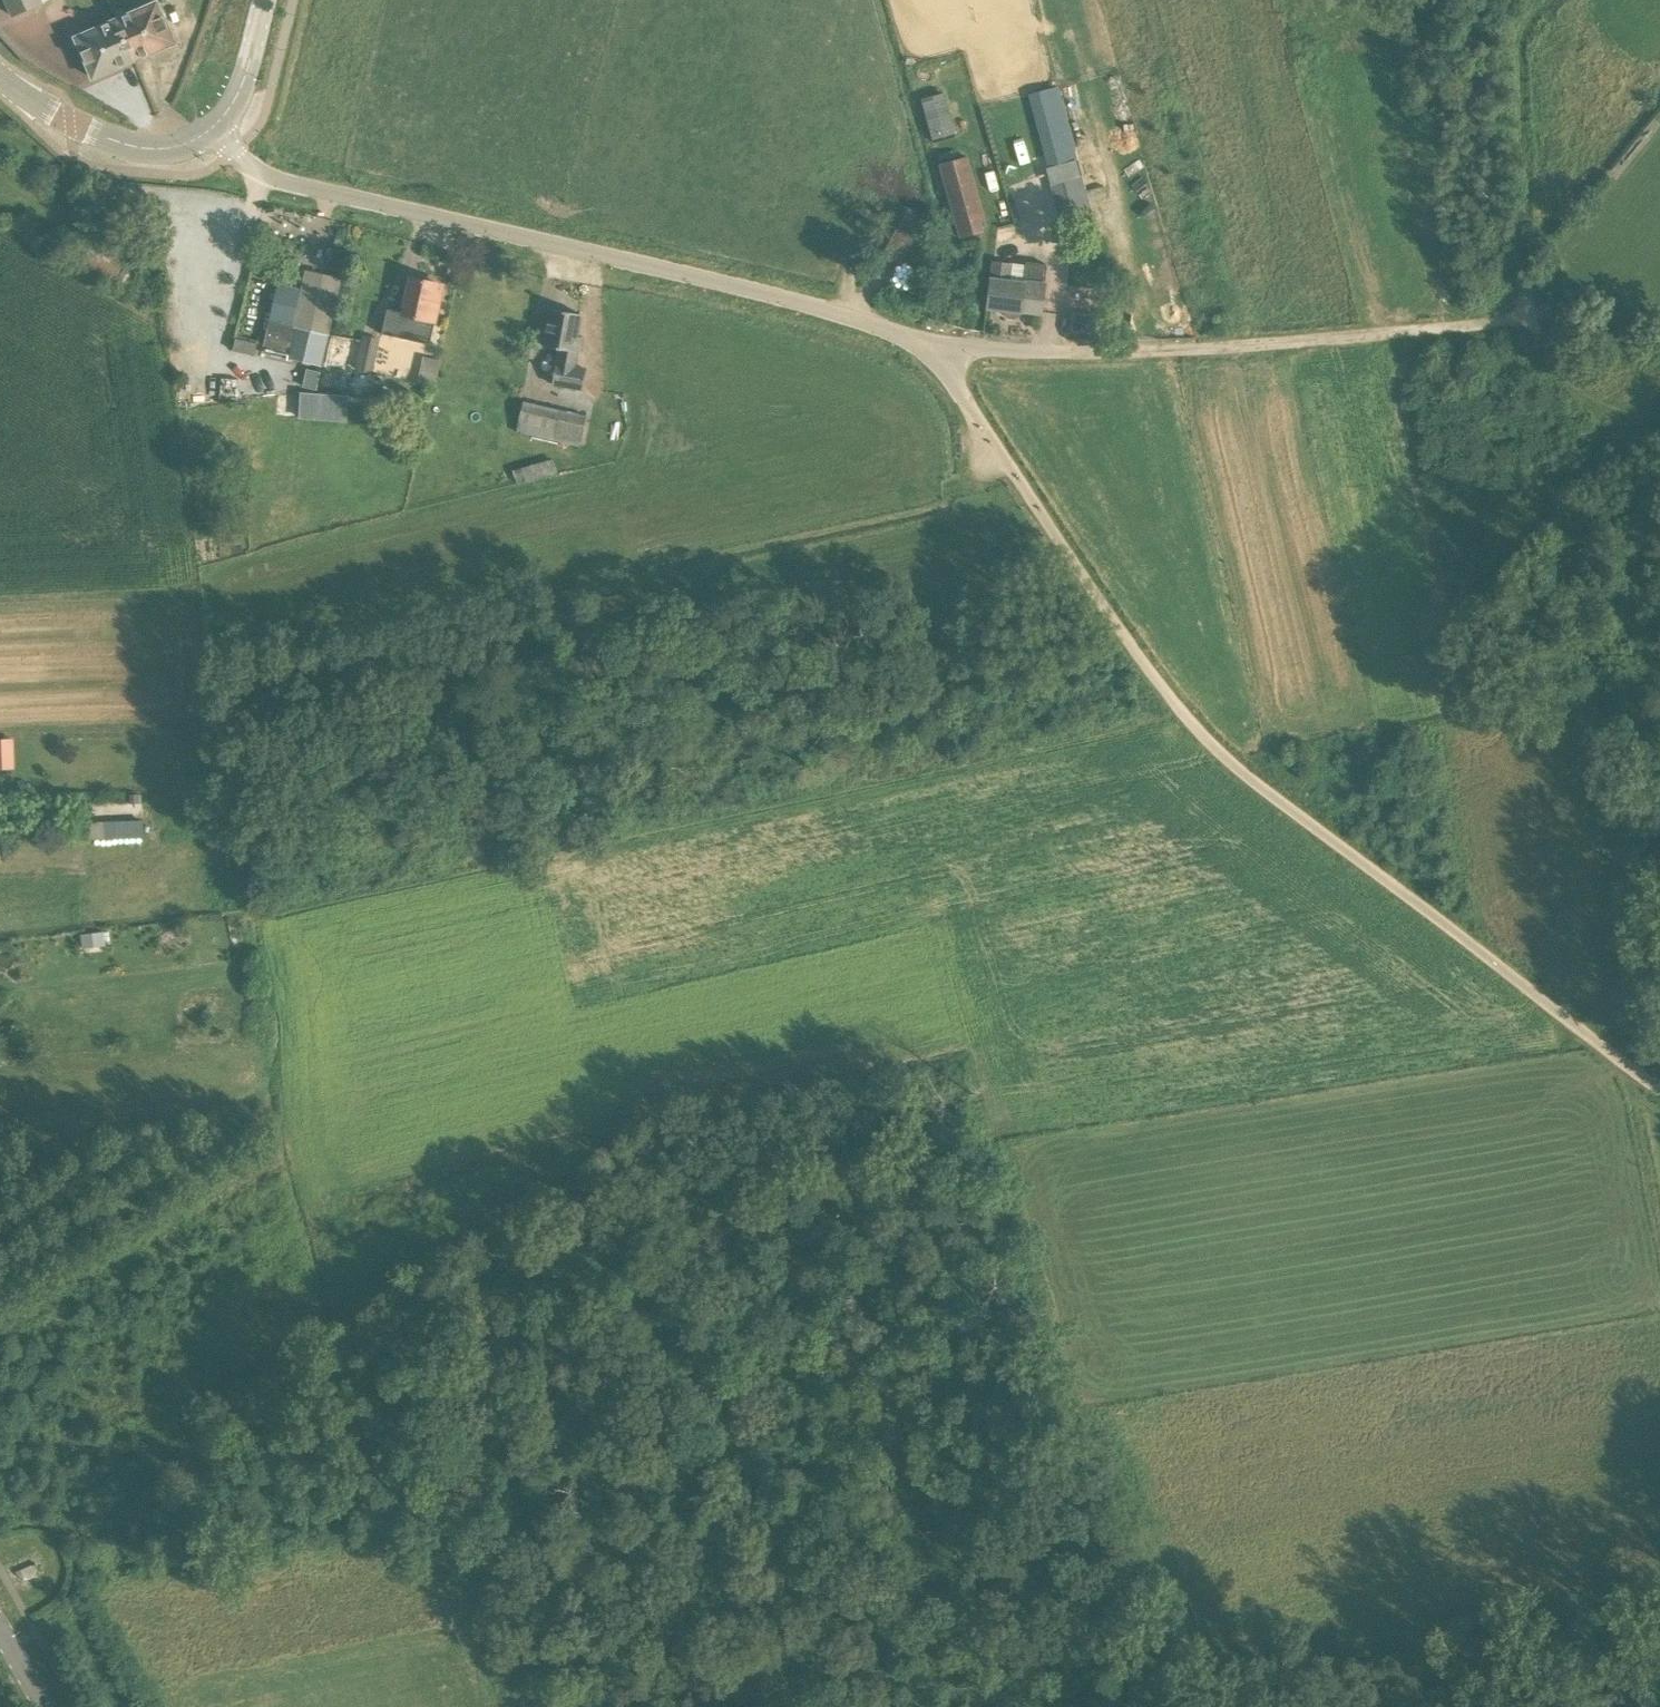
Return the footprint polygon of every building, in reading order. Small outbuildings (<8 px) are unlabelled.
[(15,18),(44,5),(42,0),(7,0),(15,18)] [(117,19),(135,60),(176,43),(158,1),(117,19)] [(117,19),(75,37),(94,78),(135,60),(117,19)] [(921,101),(933,144),(957,137),(945,94),(921,101)] [(942,163),(939,164),(961,238),(984,231),(983,226),(982,222),(985,221),(966,156),(942,163)] [(1086,219),(1075,181),(1050,188),(1062,227),(1086,219)] [(993,278),(989,311),(1004,313),(1009,319),(1017,320),(1024,314),(1046,317),(1047,312),(1050,282),(1047,282),(1049,265),(1028,263),(1028,264),(1026,282),(1010,280),(1012,263),(995,261),(993,278)] [(279,283),(263,352),(289,358),(289,356),(291,350),(321,357),(323,357),(340,280),(307,272),(303,289),(279,283)] [(388,309),(383,334),(430,344),(442,293),(436,292),(438,283),(411,277),(403,312),(388,309)] [(551,309),(545,346),(559,348),(553,384),(583,389),(587,369),(574,367),(577,352),(581,352),(583,337),(578,336),(582,314),(551,309)] [(357,368),(357,369),(357,370),(368,372),(372,373),(372,371),(372,369),(379,339),(364,336),(363,340),(357,368)] [(395,348),(390,374),(434,382),(439,356),(395,348)] [(308,369),(304,387),(317,390),(321,372),(308,369)] [(580,448),(587,417),(523,403),(516,434),(580,448)] [(40,813),(40,825),(51,825),(51,813),(40,813)] [(104,823),(105,839),(144,839),(143,820),(104,821),(104,823)] [(82,934),(83,948),(106,945),(104,931),(82,934)] [(29,1584),(37,1579),(39,1572),(35,1565),(16,1574),(22,1582),(29,1584)]
